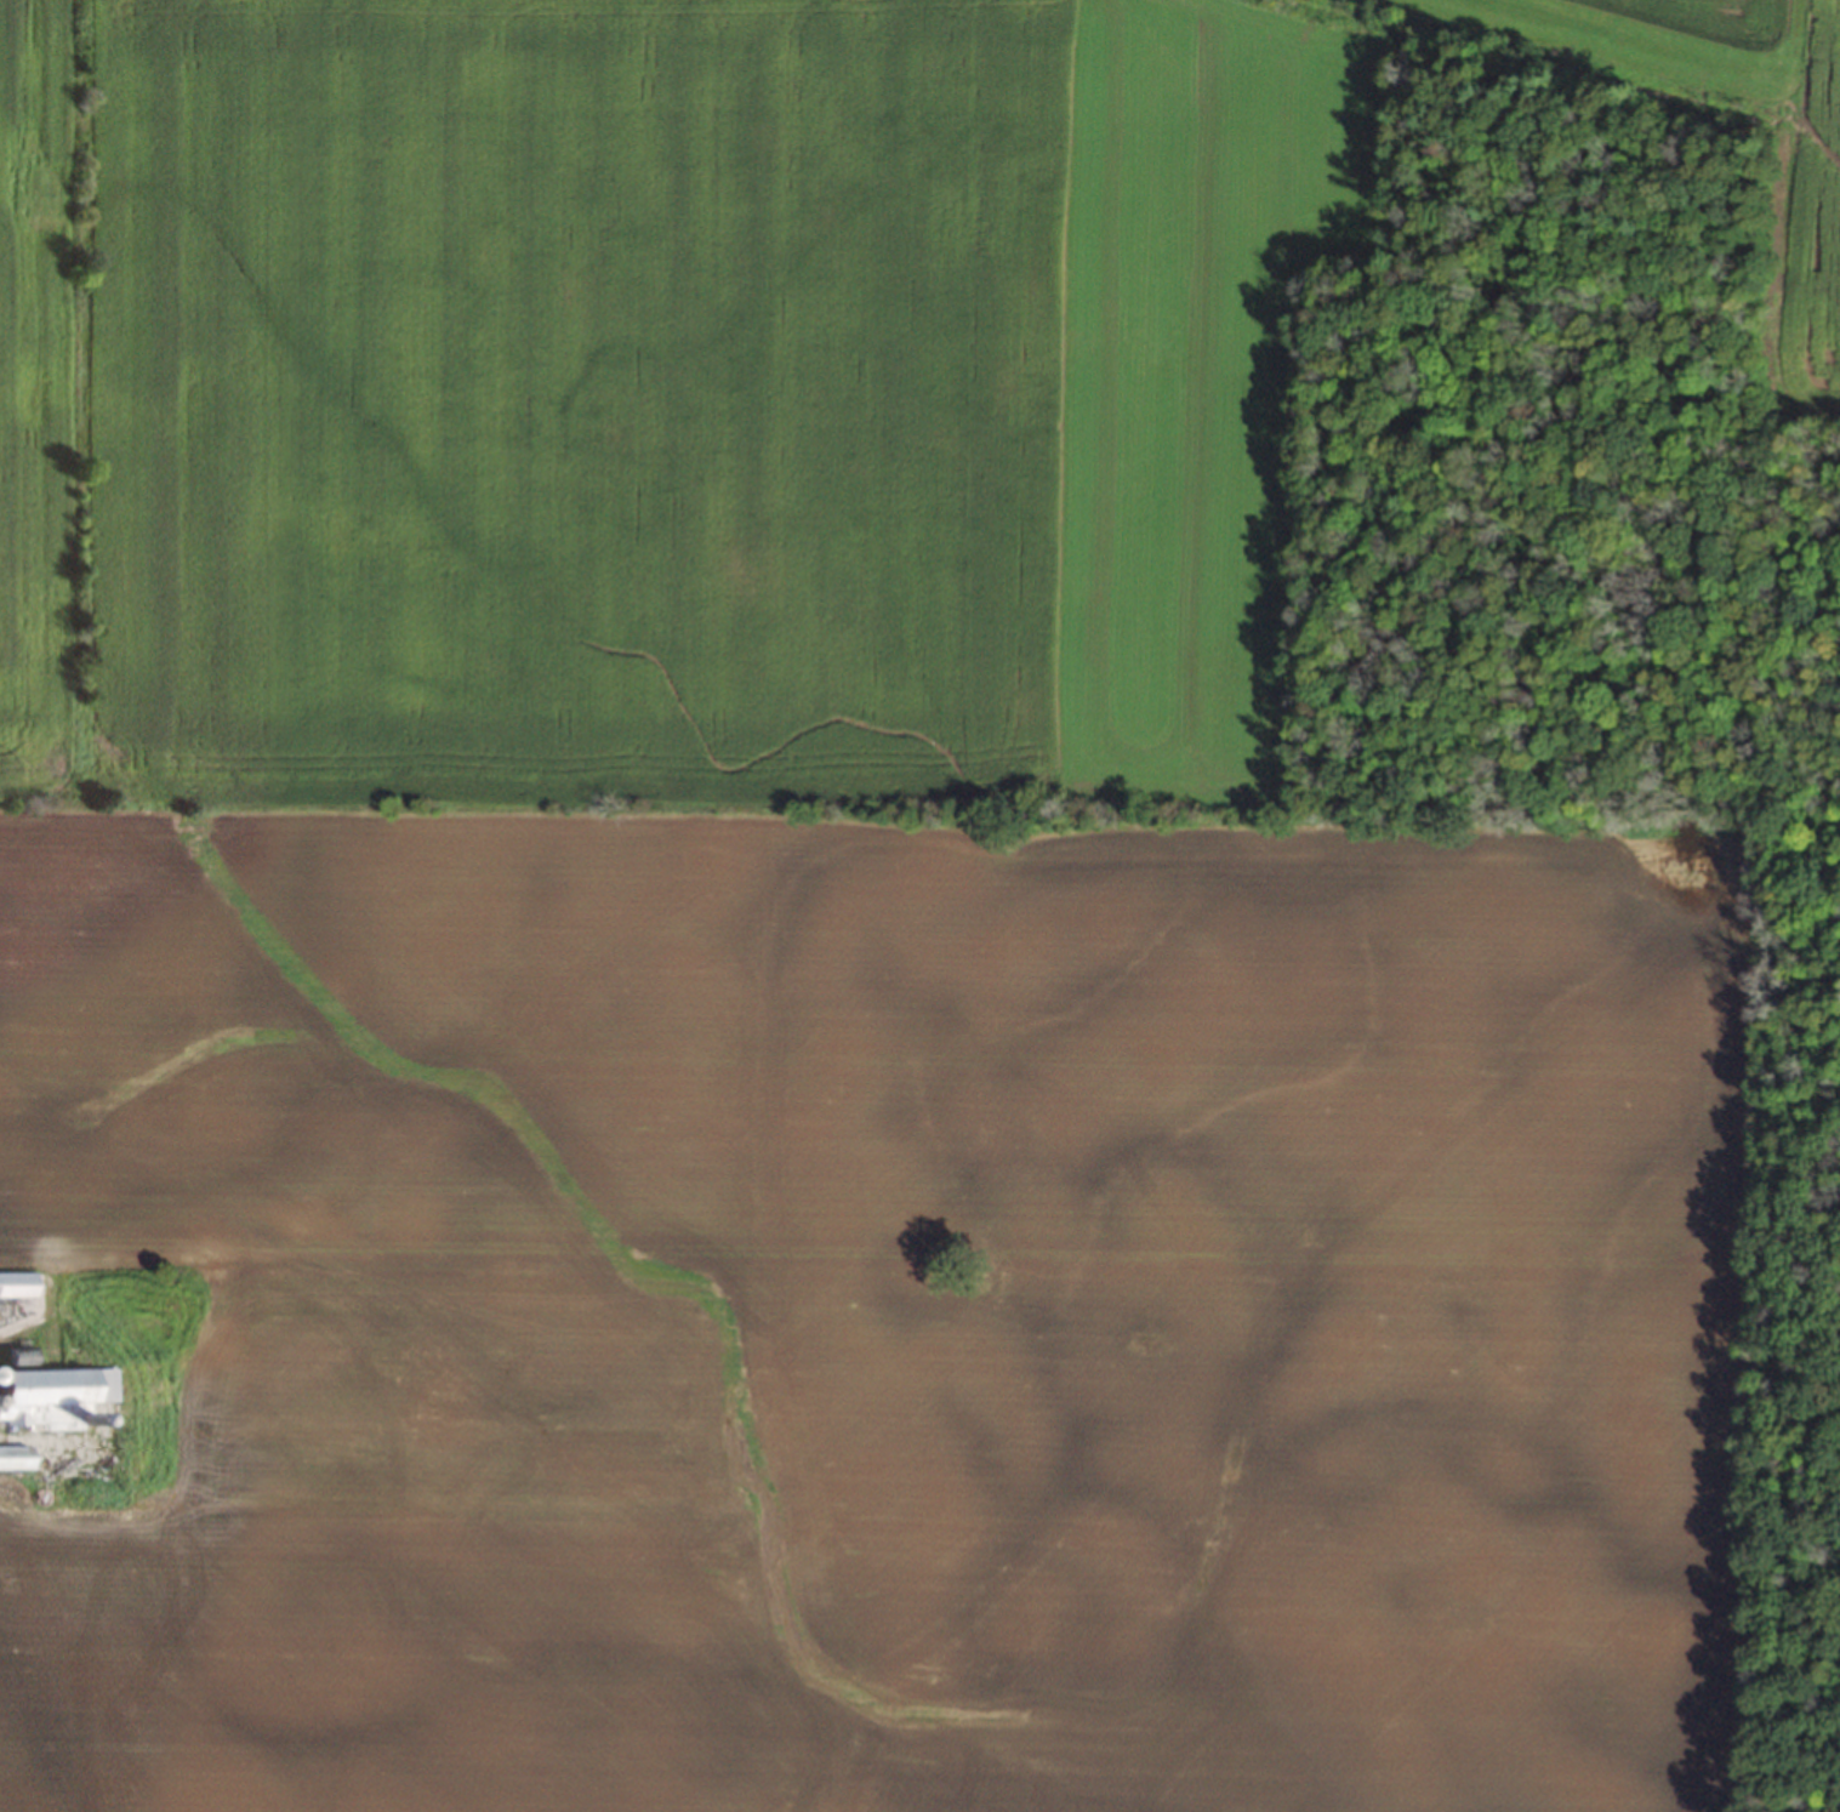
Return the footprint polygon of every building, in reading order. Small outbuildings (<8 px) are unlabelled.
[(42,1297),(42,1272),(0,1272),(0,1297),(42,1297)] [(12,1372),(13,1396),(0,1396),(0,1420),(23,1419),(23,1406),(121,1403),(120,1369),(12,1372)] [(0,1446),(0,1469),(39,1469),(39,1446),(0,1446)]
